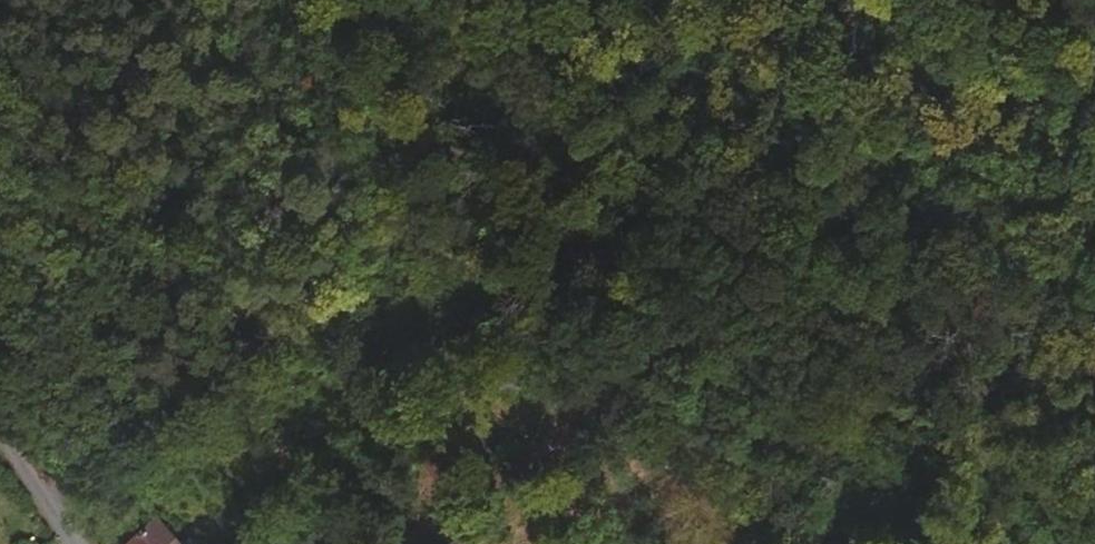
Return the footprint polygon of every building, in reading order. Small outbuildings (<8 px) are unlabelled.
[(158,513),(145,525),(164,543),(186,543),(158,513)] [(145,525),(125,543),(164,543),(145,525)]
